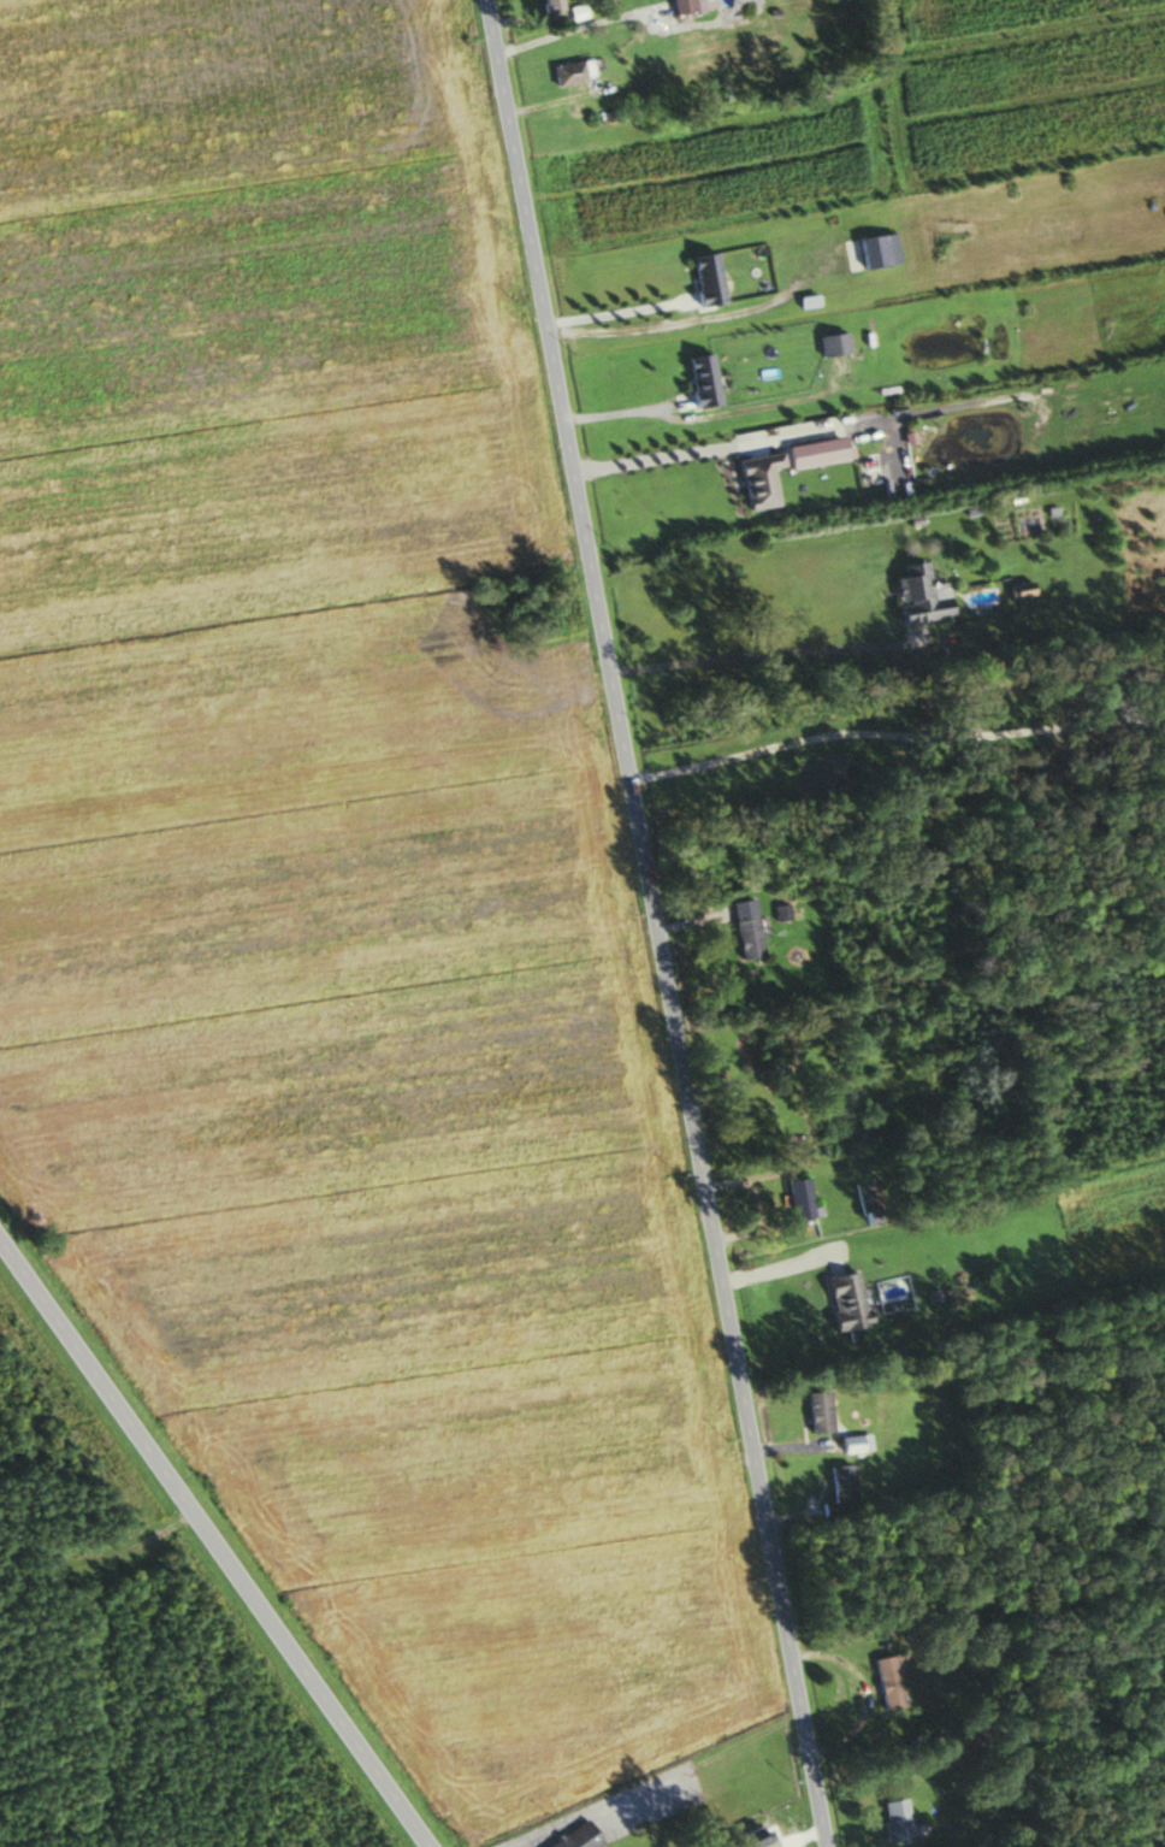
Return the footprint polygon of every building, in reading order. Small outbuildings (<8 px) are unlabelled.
[(560,0),(538,0),(540,15),(562,11),(560,0)] [(725,0),(667,0),(668,13),(726,7),(725,0)] [(590,82),(590,62),(550,63),(550,83),(590,82)] [(721,301),(713,251),(686,255),(694,306),(721,301)] [(768,468),(779,467),(777,453),(734,459),(741,510),(773,506),(768,468)] [(896,625),(949,616),(946,597),(931,599),(927,578),(924,578),(921,562),(897,566),(899,577),(888,578),(896,625)] [(761,956),(752,899),(728,903),(738,960),(761,956)] [(783,1181),(788,1221),(811,1218),(807,1178),(783,1181)] [(865,1325),(854,1272),(822,1279),(833,1332),(865,1325)] [(827,1434),(827,1392),(804,1392),(804,1434),(827,1434)] [(869,1452),(868,1436),(837,1438),(837,1454),(869,1452)] [(870,1661),(881,1712),(903,1708),(892,1656),(870,1661)] [(910,1840),(907,1800),(878,1802),(881,1842),(910,1840)] [(599,1846),(582,1821),(543,1846),(597,1846),(599,1846)] [(756,1842),(766,1843),(767,1829),(736,1825),(733,1846),(755,1846),(756,1842)]
